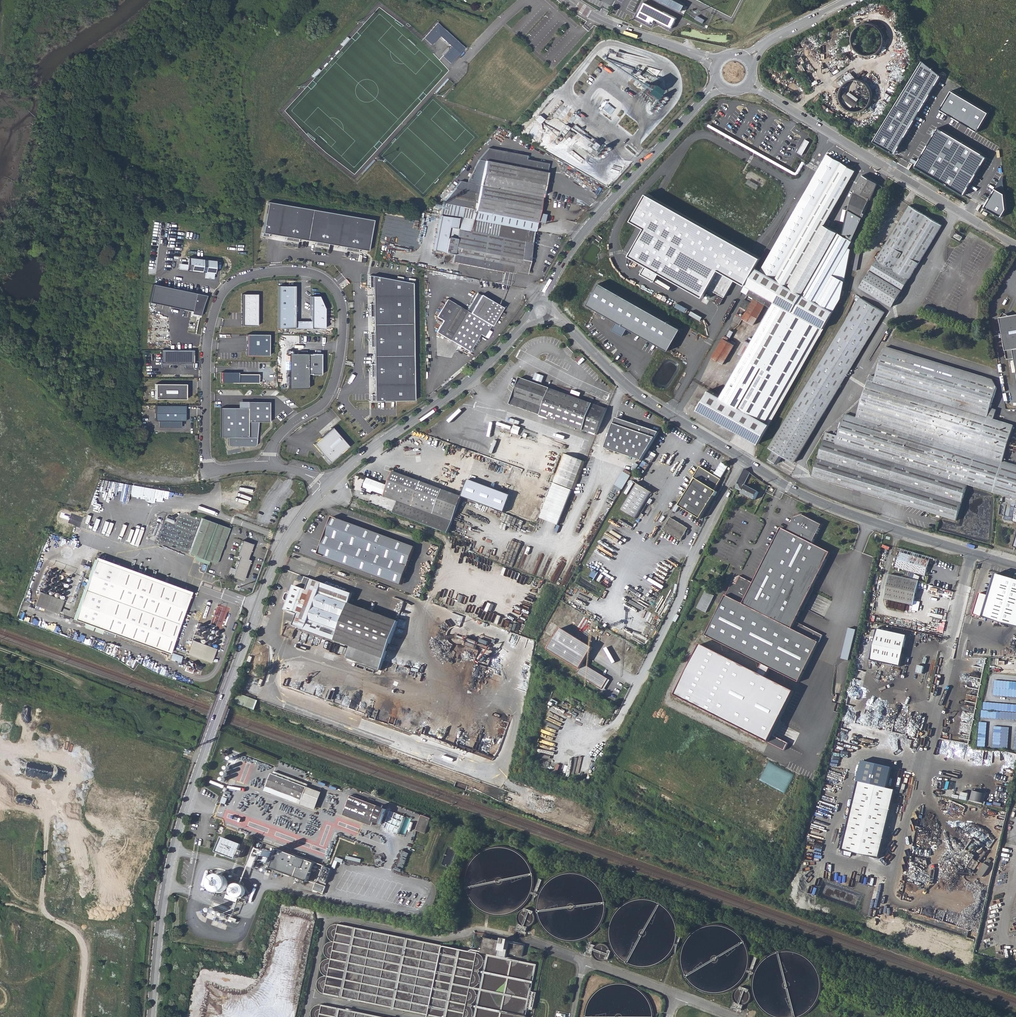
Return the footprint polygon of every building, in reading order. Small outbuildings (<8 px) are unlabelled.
[(687,7),(673,0),(661,0),(684,12),(687,7)] [(655,19),(672,28),(677,18),(645,2),(637,17),(652,25),(655,19)] [(437,23),(424,39),(431,46),(439,37),(451,48),(443,57),(450,64),(465,48),(437,23)] [(912,80),(918,83),(927,67),(921,63),(912,80)] [(872,101),(872,98),(872,94),(871,90),(870,87),(867,84),(864,82),(861,80),(857,79),(853,79),(850,80),(846,82),(843,84),(841,87),(839,90),(838,94),(838,98),(839,101),(840,104),(842,107),(845,110),(848,112),(851,113),(855,113),(859,113),(862,112),(865,110),(868,108),(870,105),(872,101)] [(647,84),(641,92),(655,102),(661,94),(647,84)] [(916,130),(911,127),(900,150),(912,156),(920,138),(923,140),(937,112),(926,107),(916,130)] [(549,145),(554,149),(569,130),(571,132),(573,129),(566,124),(549,145)] [(573,128),(589,141),(591,138),(575,126),(573,128)] [(803,154),(810,141),(805,138),(799,152),(803,154)] [(588,148),(593,151),(597,146),(593,143),(588,148)] [(538,212),(548,163),(526,159),(526,155),(490,149),(486,151),(479,188),(475,187),(474,193),(454,189),(442,201),(440,214),(460,217),(458,229),(456,239),(447,237),(443,259),(452,261),(453,254),(512,265),(519,267),(519,269),(526,271),(536,221),(544,223),(545,214),(538,212)] [(819,169),(761,271),(758,275),(763,278),(762,279),(821,311),(848,262),(851,249),(849,248),(853,241),(864,213),(863,212),(869,198),(871,199),(877,183),(863,175),(855,189),(848,210),(843,235),(825,225),(855,171),(827,154),(819,169)] [(735,279),(746,285),(752,274),(755,268),(761,258),(647,193),(631,221),(645,228),(630,256),(646,265),(641,274),(655,282),(660,272),(704,297),(709,288),(725,297),(735,279)] [(268,204),(263,234),(367,252),(373,222),(268,204)] [(910,205),(860,287),(892,307),(942,225),(910,205)] [(449,227),(447,237),(456,239),(458,229),(449,227)] [(512,265),(453,254),(452,261),(511,272),(512,265)] [(217,261),(189,258),(187,270),(216,274),(217,261)] [(841,298),(848,262),(821,311),(830,316),(841,298)] [(752,274),(762,279),(763,278),(758,275),(761,271),(755,268),(752,274)] [(751,288),(756,291),(762,279),(752,274),(746,285),(751,288)] [(412,285),(373,278),(375,402),(413,401),(412,285)] [(756,291),(751,288),(748,294),(772,307),(721,397),(710,390),(698,410),(759,444),(830,316),(821,311),(762,279),(756,291)] [(207,296),(154,285),(150,302),(193,312),(193,314),(202,317),(207,296)] [(600,285),(589,306),(618,323),(613,331),(625,338),(629,330),(670,353),(682,332),(600,285)] [(748,294),(751,288),(746,285),(742,291),(748,294)] [(294,286),(278,286),(278,328),(324,329),(324,309),(318,296),(311,295),(310,320),(294,320),(294,286)] [(495,318),(502,308),(481,295),(478,293),(467,311),(447,299),(437,317),(443,320),(437,332),(468,350),(479,333),(483,335),(490,324),(491,325),(495,318)] [(258,295),(244,295),(243,326),(258,326),(258,295)] [(769,447),(774,450),(781,454),(794,462),(884,312),(860,297),(769,447)] [(740,308),(746,312),(751,302),(745,299),(740,308)] [(753,299),(751,302),(746,312),(742,319),(753,325),(764,305),(753,299)] [(1000,318),(1005,351),(1013,350),(1014,358),(1015,368),(1015,314),(1007,316),(1003,312),(1000,318)] [(269,334),(247,334),(246,355),(268,355),(269,334)] [(724,336),(712,357),(723,364),(734,345),(728,341),(729,338),(724,336)] [(745,355),(751,343),(746,340),(740,353),(745,355)] [(994,420),(997,410),(991,408),(996,388),(992,380),(885,347),(875,377),(869,375),(857,418),(845,414),(838,436),(826,433),(813,476),(956,521),(967,485),(1015,500),(1015,466),(1003,462),(1014,426),(994,420)] [(193,349),(161,349),(160,362),(161,367),(165,367),(169,367),(169,365),(169,362),(185,362),(185,365),(185,367),(193,367),(193,362),(193,349)] [(1013,350),(1005,351),(1007,359),(1014,358),(1013,350)] [(322,354),(290,354),(290,389),(309,388),(309,375),(322,375),(322,354)] [(239,373),(222,373),(222,383),(259,383),(259,375),(239,375),(239,373)] [(510,404),(597,435),(607,409),(519,378),(510,404)] [(186,384),(155,384),(155,399),(185,399),(186,384)] [(270,403),(250,403),(250,409),(222,409),(222,439),(229,439),(229,445),(231,446),(254,447),(257,444),(259,423),(270,423),(270,403)] [(186,406),(157,406),(157,421),(159,421),(159,428),(182,428),(182,421),(186,421),(186,406)] [(605,448),(640,462),(658,434),(640,427),(641,426),(637,424),(636,426),(616,418),(605,448)] [(512,432),(519,434),(522,427),(515,425),(512,432)] [(332,427),(313,444),(329,463),(348,446),(332,427)] [(768,458),(776,462),(781,454),(774,450),(768,458)] [(583,463),(563,455),(552,483),(554,484),(573,491),(583,463)] [(710,473),(700,467),(693,478),(696,479),(679,506),(701,520),(718,492),(715,491),(721,480),(714,475),(710,473)] [(624,469),(614,487),(621,491),(631,474),(624,469)] [(742,493),(755,499),(759,492),(745,485),(745,486),(744,485),(750,472),(745,469),(736,488),(735,487),(734,490),(735,491),(736,491),(738,489),(742,491),(742,493)] [(428,526),(442,490),(393,471),(387,485),(366,477),(362,488),(366,489),(365,492),(371,494),(372,491),(373,492),(398,501),(393,513),(428,526)] [(620,509),(636,519),(651,493),(636,483),(623,503),(620,509)] [(573,491),(554,484),(540,519),(559,526),(573,491)] [(152,497),(153,488),(144,487),(143,496),(152,497)] [(428,526),(447,533),(460,497),(442,490),(428,526)] [(706,636),(799,683),(823,635),(796,621),(831,552),(813,543),(822,525),(802,515),(795,517),(794,518),(788,531),(782,528),(754,583),(740,576),(736,584),(733,582),(706,636)] [(415,548),(386,537),(381,535),(332,517),(318,554),(401,585),(415,548)] [(213,523),(201,518),(196,531),(194,537),(188,554),(208,562),(210,562),(215,564),(228,528),(223,526),(213,523)] [(670,518),(663,530),(680,540),(688,528),(670,518)] [(235,555),(241,540),(235,538),(229,552),(235,555)] [(252,543),(242,539),(236,554),(239,555),(232,575),(242,579),(250,559),(246,557),(252,543)] [(890,574),(884,599),(913,605),(919,581),(909,579),(911,572),(925,575),(930,560),(917,556),(918,553),(914,552),(913,555),(900,552),(896,567),(906,570),(904,578),(890,574)] [(189,593),(95,559),(73,618),(85,622),(115,633),(168,652),(189,593)] [(407,571),(412,572),(416,561),(412,559),(407,571)] [(315,567),(327,571),(329,565),(317,561),(315,567)] [(997,573),(990,596),(979,593),(972,615),(1015,627),(1015,578),(997,573)] [(305,577),(301,588),(307,590),(311,579),(305,577)] [(294,625),(335,640),(349,603),(352,593),(311,579),(307,590),(301,588),(295,586),(291,594),(289,593),(286,594),(285,598),(286,600),(288,601),(286,610),(298,614),(294,625)] [(697,608),(706,612),(714,595),(705,591),(697,608)] [(399,621),(349,603),(335,640),(352,646),(385,658),(399,621)] [(115,633),(85,622),(84,625),(114,636),(115,633)] [(843,659),(851,660),(856,629),(849,627),(843,659)] [(593,648),(561,628),(550,646),(548,645),(546,648),(580,669),(577,674),(602,689),(608,679),(598,675),(595,673),(596,671),(583,663),(593,648)] [(900,667),(907,636),(877,630),(870,660),(900,667)] [(215,648),(192,640),(187,653),(210,661),(215,648)] [(792,691),(700,643),(674,694),(784,750),(788,743),(770,734),(792,691)] [(385,658),(352,646),(348,658),(381,670),(385,658)] [(173,652),(171,658),(181,662),(183,656),(173,652)] [(286,688),(295,691),(298,683),(289,680),(286,688)] [(1015,697),(1015,681),(996,680),(994,695),(1015,697)] [(253,710),(257,699),(236,692),(232,702),(253,710)] [(982,717),(1015,720),(1015,704),(985,701),(984,710),(982,710),(982,717)] [(902,725),(904,714),(889,712),(887,723),(902,725)] [(980,721),(978,746),(985,746),(987,722),(980,721)] [(1008,748),(1010,727),(995,725),(993,747),(1008,748)] [(891,767),(861,760),(856,780),(858,780),(841,849),(879,858),(895,790),(886,788),(891,767)] [(283,774),(311,784),(312,781),(285,770),(283,774)] [(275,771),(270,783),(307,796),(311,784),(283,774),(275,771)] [(269,788),(304,801),(307,796),(270,783),(269,788)] [(307,796),(321,801),(325,789),(311,784),(307,796)] [(354,792),(350,806),(386,819),(391,805),(354,792)] [(394,819),(392,825),(404,830),(410,812),(395,806),(391,818),(394,819)] [(423,826),(430,829),(436,813),(428,811),(423,826)] [(218,850),(219,852),(235,858),(237,857),(238,855),(242,857),(244,852),(239,851),(240,847),(239,844),(223,838),(222,839),(218,850)] [(278,849),(271,868),(307,882),(314,863),(278,849)] [(253,855),(250,866),(254,868),(258,857),(253,855)] [(332,869),(324,866),(318,883),(325,886),(332,869)] [(222,875),(220,875),(217,875),(215,876),(213,878),(212,880),(211,881),(211,882),(211,883),(211,885),(211,887),(212,889),(214,891),(215,892),(217,892),(218,893),(220,893),(221,893),(222,892),(224,892),(225,891),(226,890),(228,887),(228,885),(228,883),(228,881),(226,878),(225,877),(224,876),(222,875)] [(318,883),(316,883),(313,890),(324,894),(326,886),(325,886),(318,883)] [(245,888),(244,887),(243,885),(241,884),(240,884),(239,884),(238,884),(236,885),(234,885),(234,886),(233,887),(232,889),(232,891),(232,892),(233,894),(234,896),(235,897),(236,898),(238,898),(239,898),(241,898),(242,898),(243,897),(244,896),(245,894),(246,893),(246,892),(246,890),(245,888)] [(832,895),(842,899),(844,891),(835,888),(832,895)] [(846,893),(843,899),(867,908),(869,901),(846,893)] [(441,1016),(475,1016),(476,1016),(476,1014),(476,1012),(476,1009),(476,1008),(475,1006),(474,1005),(475,1005),(476,1003),(478,1001),(479,999),(479,997),(479,995),(479,994),(479,992),(479,991),(479,990),(478,988),(479,988),(480,987),(481,985),(483,983),(483,981),(483,978),(483,977),(483,976),(482,974),(482,973),(481,972),(482,972),(483,971),(484,970),(485,967),(486,964),(486,963),(486,961),(486,958),(485,956),(485,955),(338,925),(337,925),(336,926),(335,927),(334,927),(334,928),(333,929),(332,929),(332,931),(331,932),(331,934),(332,936),(332,938),(333,939),(334,940),(335,941),(333,942),(332,942),(330,944),(329,946),(328,948),(328,950),(328,952),(328,954),(328,955),(329,957),(330,959),(329,959),(327,960),(327,961),(326,962),(325,962),(324,964),(324,965),(324,966),(324,968),(324,970),(324,971),(325,973),(326,974),(327,975),(326,976),(325,976),(323,978),(322,980),(321,982),(321,984),(321,985),(321,987),(321,989),(322,990),(323,992),(324,993),(325,994),(441,1016)] [(524,929),(515,926),(513,931),(522,935),(524,929)] [(478,1016),(528,1016),(530,1008),(536,1009),(539,993),(533,992),(539,966),(509,960),(509,956),(525,959),(527,948),(488,940),(485,955),(490,956),(478,1016)] [(597,952),(605,955),(607,952),(597,948),(598,946),(591,943),(589,950),(593,952),(593,950),(597,952)] [(722,1008),(731,1012),(733,1006),(725,1003),(722,1008)] [(321,1006),(320,1006),(319,1007),(317,1008),(315,1011),(314,1014),(314,1016),(377,1016),(321,1006)]
